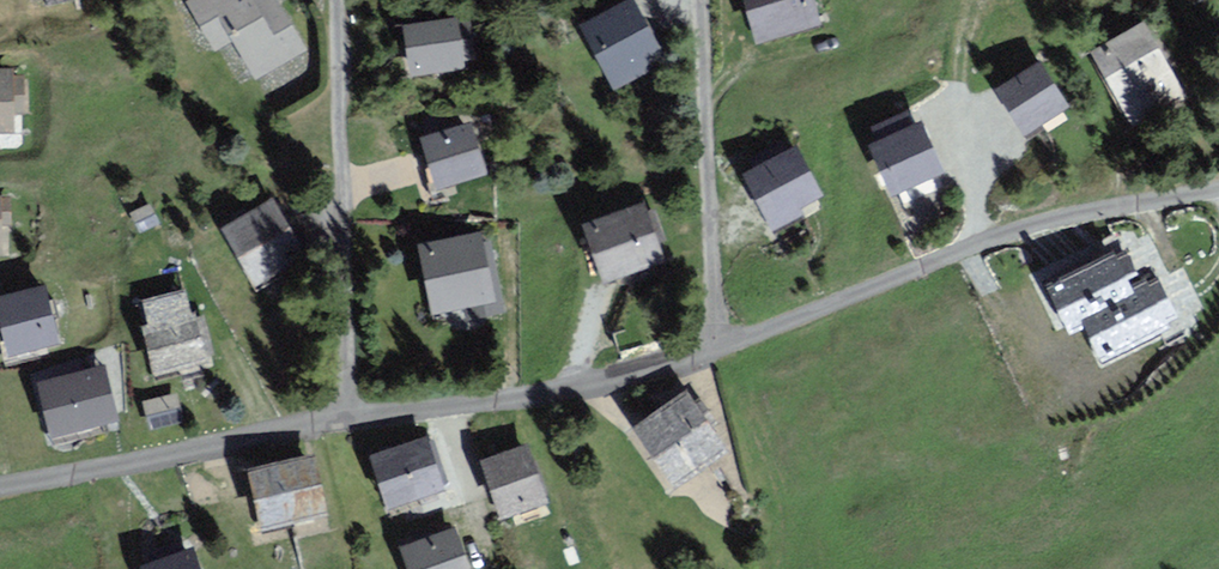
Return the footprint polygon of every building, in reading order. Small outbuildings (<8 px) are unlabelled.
[(188,4),(216,50),(234,39),(257,78),(304,50),(275,0),(195,0),(188,4)] [(758,41),(817,21),(810,0),(748,0),(758,41)] [(661,61),(633,5),(585,29),(613,85),(661,61)] [(409,27),(413,73),(468,69),(464,23),(409,27)] [(1183,102),(1146,28),(1098,52),(1135,126),(1183,102)] [(1064,108),(1040,69),(1001,92),(1026,132),(1064,108)] [(0,73),(0,132),(15,132),(15,113),(25,113),(24,73),(0,73)] [(918,127),(874,149),(896,193),(940,170),(918,127)] [(426,141),(439,188),(485,175),(472,128),(426,141)] [(751,176),(773,220),(819,198),(797,153),(751,176)] [(0,200),(0,256),(2,256),(2,225),(9,225),(9,200),(0,200)] [(273,204),(226,231),(257,285),(304,258),(273,204)] [(148,208),(134,216),(142,231),(157,223),(148,208)] [(589,232),(607,281),(662,261),(644,212),(589,232)] [(424,250),(437,311),(497,298),(485,238),(424,250)] [(1051,289),(1074,332),(1084,326),(1137,298),(1133,289),(1129,283),(1137,279),(1125,256),(1116,261),(1113,256),(1051,289)] [(1148,287),(1145,282),(1133,289),(1137,298),(1084,326),(1102,360),(1167,326),(1163,318),(1172,313),(1156,283),(1148,287)] [(0,302),(0,309),(12,355),(58,343),(44,290),(0,302)] [(200,316),(145,330),(157,378),(212,364),(200,316)] [(107,370),(39,386),(52,439),(120,422),(107,370)] [(175,396),(146,403),(152,429),(181,421),(175,396)] [(689,399),(639,432),(673,484),(724,451),(689,399)] [(425,443),(374,461),(390,507),(441,489),(425,443)] [(524,449),(486,464),(507,515),(544,500),(524,449)] [(309,458),(253,473),(268,527),(323,512),(309,458)] [(405,549),(412,568),(466,568),(453,532),(405,549)] [(146,568),(199,568),(192,551),(146,568)]
